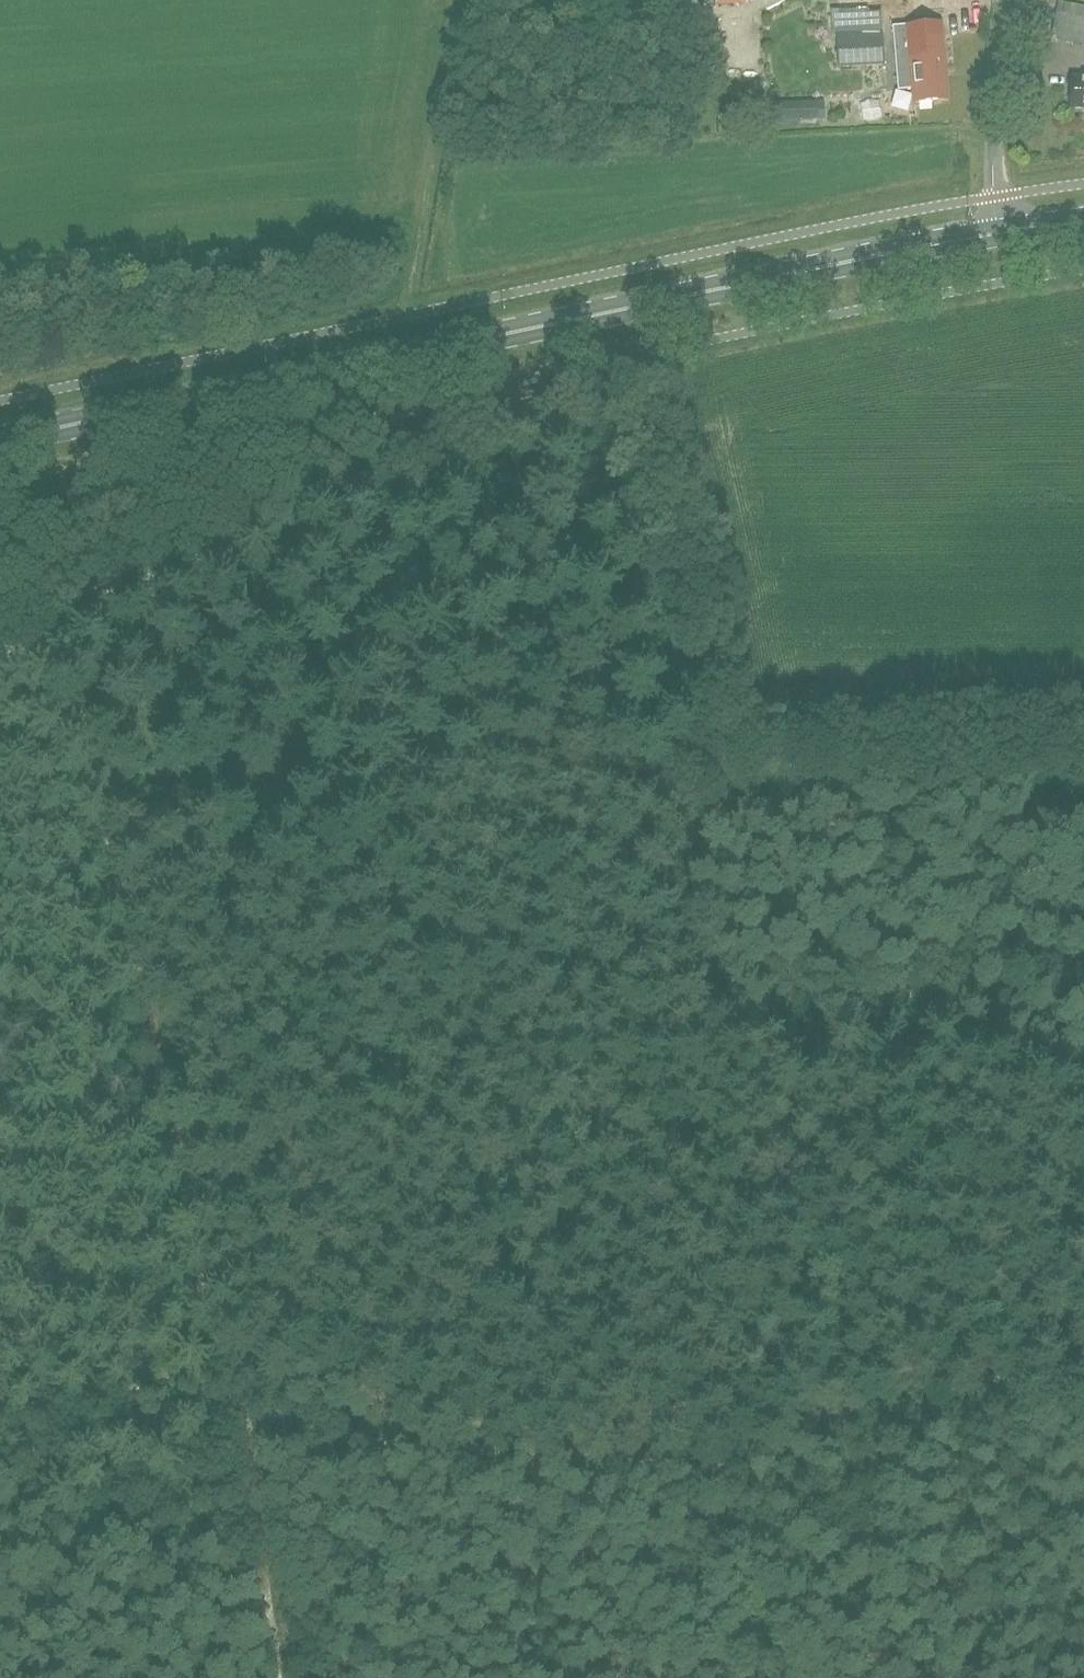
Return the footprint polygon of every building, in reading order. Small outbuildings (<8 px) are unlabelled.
[(913,10),(912,0),(841,0),(841,10),(830,10),(831,36),(836,36),(837,66),(861,65),(882,64),(880,33),(868,34),(867,12),(913,10)] [(1056,13),(1051,39),(1083,46),(1083,19),(1056,13)] [(898,90),(913,89),(914,104),(947,101),(942,54),(931,55),(929,37),(910,38),(912,57),(895,58),(898,90)] [(1070,76),(1069,107),(1083,108),(1083,77),(1070,76)] [(815,101),(781,102),(781,120),(816,120),(815,101)] [(893,128),(892,107),(868,108),(869,129),(893,128)]
